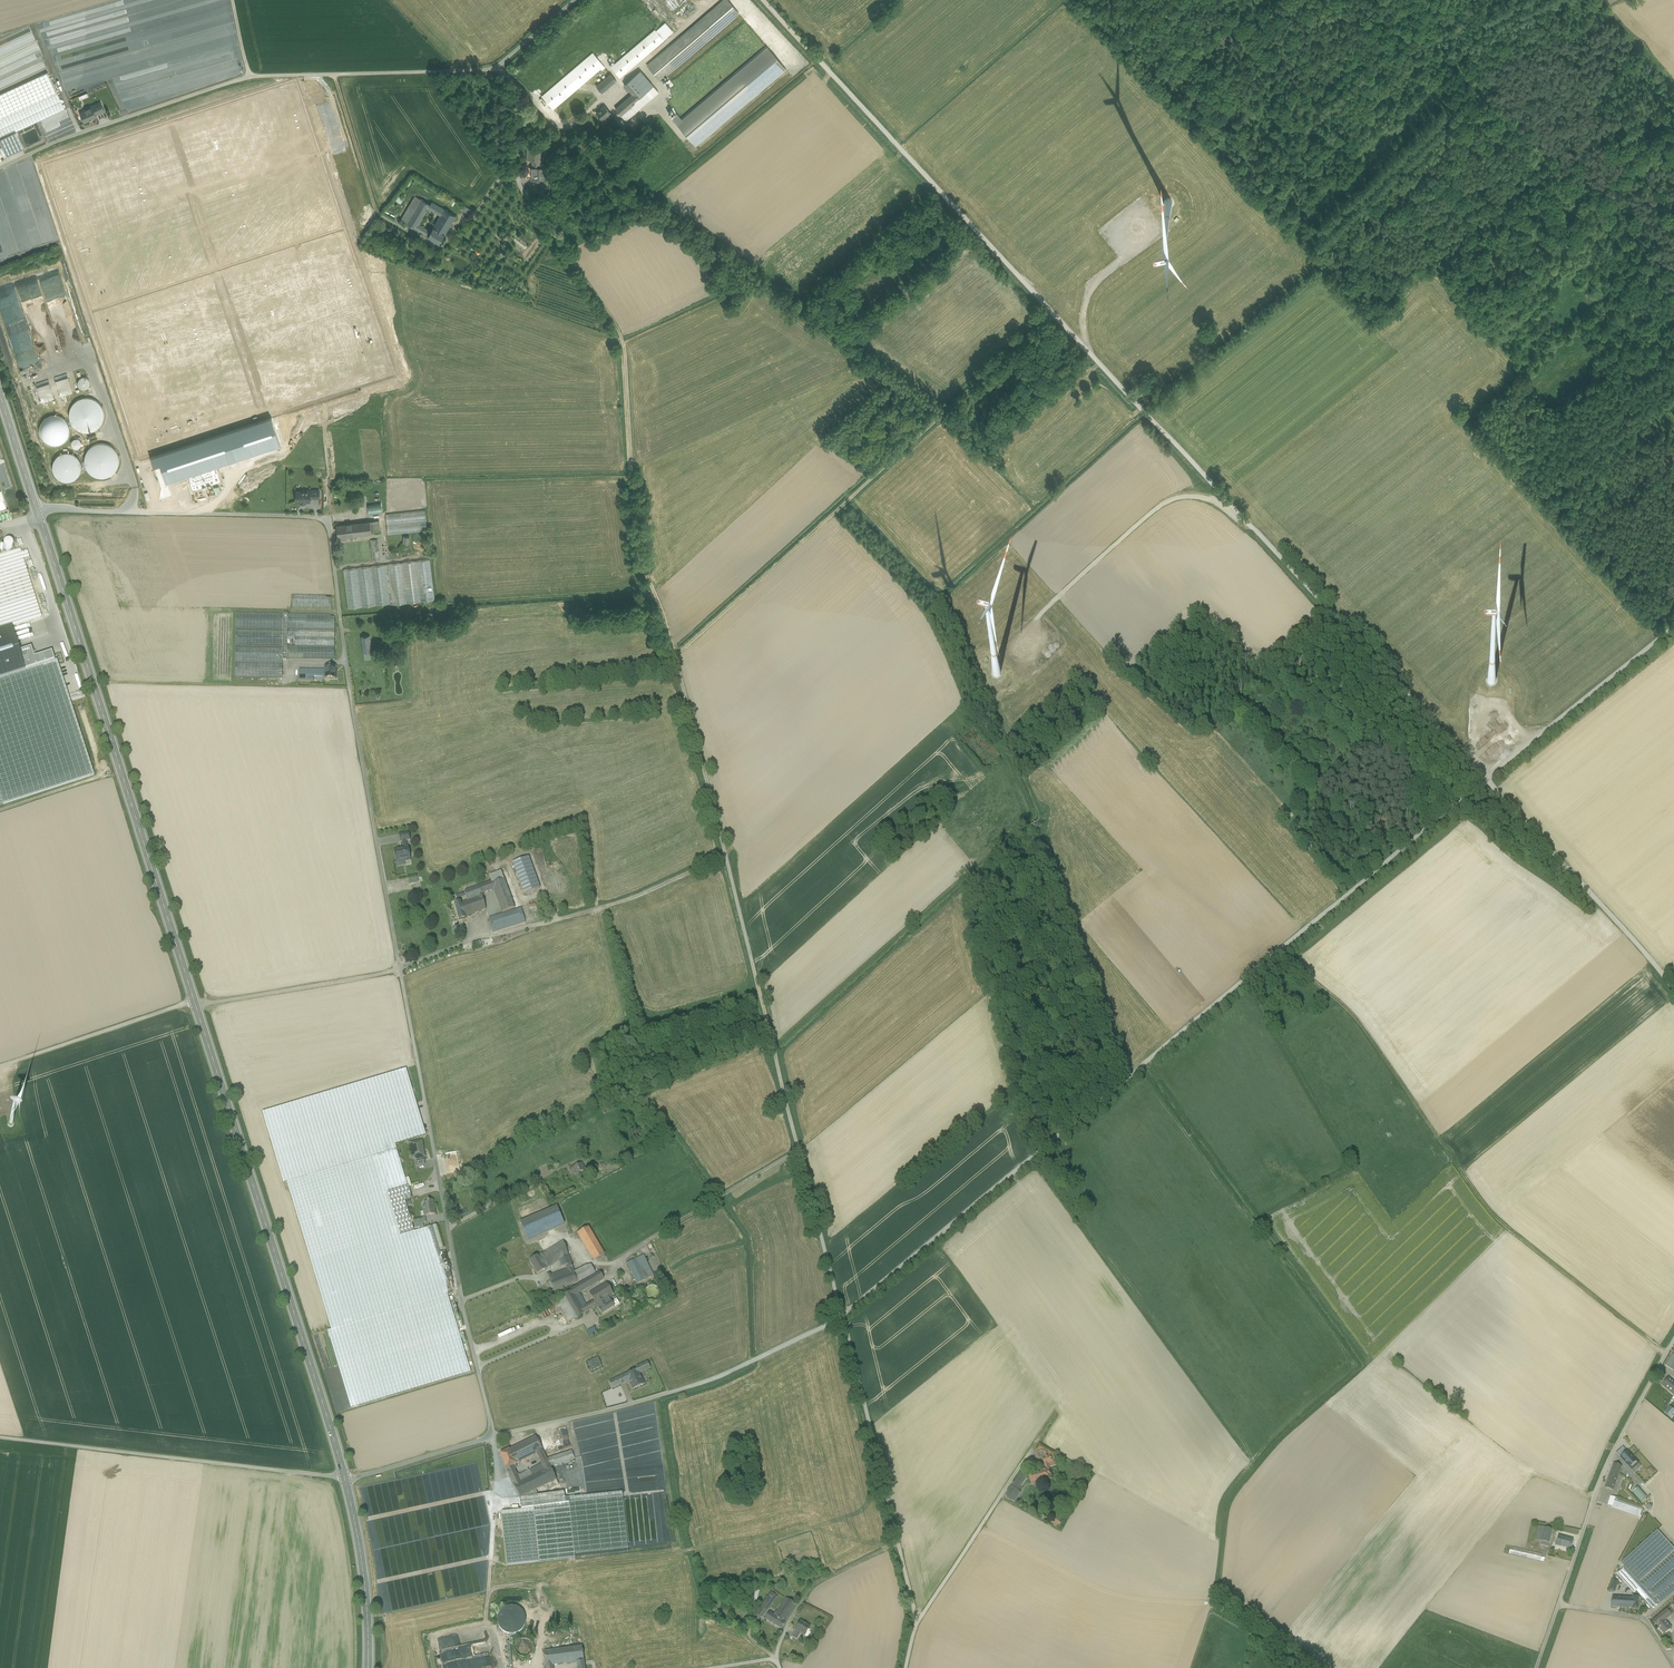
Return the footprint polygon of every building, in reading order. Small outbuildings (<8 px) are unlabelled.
[(648,66),(660,80),(739,13),(728,0),(725,0),(648,66)] [(665,21),(655,30),(664,40),(674,31),(665,21)] [(655,30),(611,67),(620,77),(664,40),(655,30)] [(767,49),(677,123),(695,144),(785,70),(767,49)] [(593,53),(542,96),(553,109),(604,65),(593,53)] [(653,86),(640,70),(635,75),(648,90),(653,86)] [(57,93),(47,71),(0,94),(0,120),(57,93)] [(617,80),(611,74),(596,86),(602,93),(617,80)] [(648,90),(635,75),(624,84),(632,94),(637,99),(648,90)] [(16,132),(65,109),(57,93),(0,120),(0,139),(16,132)] [(632,94),(616,108),(621,115),(626,111),(629,115),(639,106),(635,102),(637,99),(632,94)] [(101,102),(95,105),(96,106),(93,107),(96,114),(105,110),(101,102)] [(91,106),(85,109),(84,111),(81,112),(85,122),(89,120),(89,118),(91,118),(93,118),(97,116),(96,114),(93,107),(91,106)] [(604,106),(597,113),(603,119),(610,112),(604,106)] [(67,123),(64,124),(67,132),(75,130),(70,116),(65,117),(67,123)] [(0,139),(0,142),(6,155),(6,156),(23,148),(16,132),(0,139)] [(540,148),(527,148),(527,160),(532,160),(539,160),(540,160),(540,148)] [(532,167),(527,167),(526,175),(531,175),(531,179),(541,179),(544,179),(545,167),(539,167),(532,167)] [(433,199),(424,193),(421,198),(430,204),(432,202),(433,199)] [(415,195),(401,220),(406,223),(421,198),(415,195)] [(430,204),(421,198),(406,223),(416,229),(419,224),(428,208),(430,204)] [(450,207),(434,198),(433,199),(432,202),(448,211),(450,207)] [(448,211),(432,202),(430,204),(428,208),(441,215),(433,227),(445,234),(456,216),(448,211)] [(0,236),(1,227),(2,225),(7,226),(6,233),(11,233),(12,230),(13,230),(14,228),(7,227),(8,225),(9,216),(10,215),(7,213),(5,213),(6,203),(0,217),(0,236)] [(419,224),(416,229),(422,232),(425,227),(419,224)] [(445,234),(433,227),(431,231),(428,236),(439,243),(445,234)] [(55,377),(61,396),(73,392),(67,374),(55,377)] [(86,376),(77,379),(80,389),(89,386),(86,376)] [(48,380),(36,384),(42,402),(54,398),(48,380)] [(87,397),(81,398),(75,401),(71,406),(69,412),(70,419),(72,424),(77,429),(83,431),(89,432),(95,430),(100,425),(103,420),(104,413),(103,407),(99,402),(94,398),(87,397)] [(57,415),(50,416),(45,420),(41,425),(41,431),(43,438),(47,442),(53,444),(60,444),(65,440),(69,435),(70,428),(68,422),(63,418),(57,415)] [(103,442),(96,443),(91,447),(87,452),(85,458),(85,464),(88,470),(92,474),(98,477),(105,477),(111,475),(116,471),(119,465),(120,459),(118,453),(114,447),(109,444),(103,442)] [(69,452),(62,453),(57,456),(53,462),(53,468),(55,474),(59,479),(65,481),(72,480),(77,477),(81,471),(82,465),(80,459),(75,454),(69,452)] [(316,490),(302,489),(301,491),(301,493),(296,493),(296,501),(301,501),(301,502),(305,502),(305,501),(310,501),(310,498),(316,498),(316,490)] [(0,491),(0,522),(10,519),(2,491),(0,491)] [(368,507),(369,515),(383,513),(382,505),(368,507)] [(420,511),(386,514),(388,535),(427,531),(425,510),(420,511)] [(379,520),(370,521),(372,533),(377,533),(381,532),(379,520)] [(370,521),(358,523),(360,535),(372,533),(370,521)] [(358,523),(347,524),(348,536),(360,535),(358,523)] [(347,524),(337,525),(338,537),(339,537),(348,536),(347,524)] [(348,536),(339,537),(340,542),(341,542),(349,541),(351,541),(358,540),(361,540),(368,539),(370,538),(378,537),(377,533),(372,533),(348,536)] [(378,537),(370,538),(373,560),(380,559),(378,537)] [(368,539),(361,540),(363,561),(371,560),(368,539)] [(358,540),(351,541),(354,563),(361,562),(358,540)] [(349,541),(341,542),(344,564),(352,563),(349,541)] [(22,661),(11,626),(41,617),(19,549),(0,555),(0,668),(22,661)] [(344,569),(348,609),(434,599),(430,559),(344,569)] [(331,596),(292,595),(292,608),(331,609),(331,596)] [(236,628),(283,629),(283,614),(236,613),(236,628)] [(287,629),(295,630),(334,630),(335,615),(287,614),(287,629)] [(283,646),(283,631),(235,630),(235,645),(283,646)] [(334,633),(295,632),(295,644),(334,645),(334,633)] [(361,636),(363,652),(372,651),(370,635),(361,636)] [(287,646),(287,659),(334,660),(334,647),(295,646),(287,646)] [(282,659),(283,649),(235,648),(234,678),(282,679),(282,659)] [(0,668),(0,805),(3,804),(2,802),(92,774),(52,651),(22,661),(0,668)] [(372,651),(363,652),(365,660),(373,659),(372,651)] [(335,666),(325,666),(325,671),(325,678),(325,679),(336,679),(336,674),(335,674),(335,666)] [(320,670),(299,670),(299,681),(314,682),(314,678),(320,678),(320,670)] [(408,833),(399,835),(401,842),(402,842),(405,841),(409,840),(408,833)] [(405,841),(402,842),(403,848),(400,849),(400,850),(394,851),(396,862),(405,860),(405,859),(410,858),(408,847),(407,848),(405,841)] [(528,857),(512,863),(524,894),(540,889),(528,857)] [(492,884),(504,880),(501,872),(489,877),(491,882),(492,884)] [(520,906),(510,878),(504,880),(515,908),(520,906)] [(500,909),(502,913),(515,908),(504,880),(492,884),(494,890),(500,909)] [(491,882),(464,892),(467,901),(481,894),(494,890),(492,884),(491,882)] [(481,894),(467,901),(461,904),(465,917),(467,916),(468,918),(470,917),(469,915),(486,910),(481,894)] [(461,904),(460,902),(454,904),(459,920),(465,919),(465,917),(461,904)] [(419,904),(411,905),(412,912),(421,910),(419,904)] [(521,909),(489,919),(493,934),(525,923),(521,909)] [(480,941),(481,947),(493,944),(492,938),(480,941)] [(480,941),(472,943),(474,949),(481,947),(480,941)] [(406,1069),(262,1112),(283,1183),(396,1149),(395,1145),(426,1135),(406,1069)] [(422,1141),(410,1144),(412,1144),(413,1148),(411,1148),(412,1154),(414,1154),(414,1158),(413,1158),(413,1159),(415,1158),(423,1157),(424,1157),(422,1141)] [(396,1149),(287,1182),(311,1262),(390,1239),(414,1231),(401,1188),(407,1186),(396,1149)] [(423,1157),(415,1158),(417,1166),(425,1165),(423,1157)] [(581,1164),(573,1168),(577,1178),(581,1177),(579,1172),(584,1170),(581,1164)] [(427,1202),(424,1203),(425,1206),(423,1207),(425,1218),(425,1216),(435,1214),(432,1200),(429,1201),(427,1201),(427,1202)] [(556,1206),(520,1222),(528,1240),(564,1225),(556,1206)] [(444,1249),(437,1225),(431,1226),(438,1250),(444,1249)] [(414,1231),(390,1239),(410,1306),(448,1295),(451,1294),(438,1250),(431,1226),(414,1231)] [(604,1255),(587,1227),(578,1233),(594,1260),(604,1255)] [(390,1239),(311,1262),(331,1330),(410,1306),(390,1239)] [(563,1241),(554,1247),(561,1259),(568,1256),(563,1241)] [(554,1247),(542,1254),(549,1266),(559,1260),(561,1259),(554,1247)] [(549,1266),(542,1254),(537,1257),(545,1269),(549,1266)] [(566,1266),(571,1264),(568,1256),(561,1259),(559,1260),(561,1267),(566,1266)] [(636,1259),(646,1279),(653,1276),(643,1256),(636,1259)] [(545,1269),(537,1257),(530,1262),(537,1274),(545,1269)] [(636,1259),(627,1264),(637,1284),(646,1279),(636,1259)] [(574,1271),(576,1279),(593,1270),(589,1263),(574,1271)] [(551,1275),(553,1279),(574,1271),(573,1268),(567,1270),(551,1275)] [(576,1279),(578,1283),(595,1273),(593,1270),(576,1279)] [(574,1271),(553,1279),(550,1280),(550,1281),(553,1289),(554,1291),(563,1288),(578,1283),(576,1279),(574,1271)] [(572,1290),(575,1295),(580,1293),(604,1279),(600,1272),(571,1289),(572,1290)] [(593,1299),(596,1305),(608,1298),(613,1295),(606,1283),(589,1294),(593,1299)] [(660,1297),(661,1294),(660,1291),(658,1288),(656,1287),(652,1286),(649,1287),(647,1289),(645,1291),(644,1294),(645,1298),(647,1300),(649,1302),(653,1303),(656,1302),(658,1300),(660,1297)] [(574,1319),(585,1313),(582,1308),(575,1295),(572,1290),(562,1296),(574,1319)] [(589,1311),(597,1306),(596,1305),(593,1299),(586,1303),(580,1293),(575,1295),(582,1308),(586,1306),(589,1311)] [(410,1306),(331,1330),(328,1331),(351,1408),(471,1372),(448,1295),(410,1306)] [(574,1319),(562,1296),(554,1300),(567,1323),(574,1319)] [(608,1298),(596,1305),(597,1306),(599,1309),(611,1302),(608,1298)] [(599,1309),(599,1310),(602,1315),(614,1307),(611,1302),(599,1309)] [(594,1327),(587,1331),(590,1336),(597,1333),(594,1327)] [(598,1357),(587,1362),(592,1371),(602,1366),(598,1357)] [(1670,1357),(1665,1366),(1673,1372),(1673,1360),(1670,1357)] [(636,1367),(637,1369),(639,1374),(650,1369),(647,1362),(636,1367)] [(637,1369),(625,1375),(628,1381),(640,1376),(639,1374),(637,1369)] [(612,1389),(628,1381),(625,1375),(609,1383),(612,1389)] [(640,1376),(628,1381),(632,1390),(644,1384),(640,1376)] [(1665,1376),(1659,1383),(1662,1386),(1668,1378),(1665,1376)] [(1673,1383),(1668,1378),(1662,1386),(1668,1390),(1673,1383)] [(1673,1413),(1673,1409),(1669,1405),(1663,1412),(1670,1417),(1673,1413)] [(536,1437),(500,1454),(507,1468),(512,1466),(513,1468),(517,1467),(515,1464),(537,1454),(542,1451),(536,1437)] [(1623,1448),(1617,1453),(1621,1457),(1627,1452),(1623,1448)] [(1043,1450),(1037,1452),(1039,1459),(1043,1458),(1048,1456),(1047,1453),(1043,1450)] [(547,1459),(542,1451),(537,1454),(542,1464),(544,1470),(550,1467),(550,1466),(547,1459)] [(571,1451),(547,1459),(550,1466),(574,1458),(571,1451)] [(1635,1461),(1627,1452),(1621,1457),(1630,1467),(1635,1461)] [(1048,1456),(1043,1458),(1045,1465),(1048,1464),(1054,1462),(1051,1455),(1048,1456)] [(526,1472),(528,1478),(544,1470),(542,1464),(526,1472)] [(1046,1469),(1043,1469),(1044,1470),(1033,1473),(1036,1483),(1043,1481),(1042,1480),(1047,1479),(1047,1480),(1052,1479),(1048,1464),(1045,1465),(1046,1469)] [(1622,1467),(1614,1464),(1605,1488),(1613,1490),(1622,1467)] [(556,1480),(550,1467),(544,1470),(528,1478),(513,1485),(515,1488),(518,1495),(519,1497),(556,1480)] [(1650,1475),(1654,1471),(1650,1467),(1646,1470),(1650,1475)] [(513,1469),(507,1472),(513,1485),(528,1478),(526,1472),(517,1476),(513,1469)] [(1018,1477),(1023,1480),(1027,1475),(1021,1472),(1018,1477)] [(1011,1488),(1016,1491),(1023,1480),(1018,1477),(1011,1488)] [(1631,1492),(1641,1501),(1647,1496),(1637,1486),(1631,1492)] [(506,1497),(518,1495),(515,1488),(505,1490),(506,1497)] [(1005,1496),(1009,1499),(1010,1500),(1016,1491),(1011,1488),(1005,1496)] [(622,1492),(569,1498),(575,1553),(628,1548),(622,1492)] [(519,1497),(518,1495),(506,1497),(498,1498),(499,1505),(521,1501),(519,1497)] [(1640,1508),(1614,1500),(1615,1498),(1610,1496),(1607,1505),(1637,1515),(1640,1508)] [(533,1506),(538,1561),(574,1557),(568,1503),(533,1506)] [(501,1510),(507,1564),(538,1561),(533,1506),(501,1510)] [(1055,1517),(1051,1525),(1058,1528),(1061,1520),(1055,1517)] [(1673,1590),(1673,1547),(1659,1530),(1662,1527),(1657,1522),(1633,1545),(1624,1553),(1627,1556),(1619,1564),(1624,1569),(1616,1577),(1632,1594),(1635,1592),(1652,1610),(1658,1604),(1653,1599),(1667,1587),(1671,1593),(1673,1590)] [(1544,1527),(1539,1526),(1535,1540),(1541,1541),(1543,1532),(1544,1527)] [(1551,1533),(1543,1532),(1541,1541),(1549,1543),(1551,1533)] [(1567,1538),(1558,1536),(1555,1545),(1560,1546),(1560,1543),(1567,1545),(1568,1541),(1566,1541),(1567,1538)] [(1573,1540),(1567,1538),(1566,1541),(1568,1541),(1567,1545),(1560,1543),(1560,1546),(1570,1549),(1573,1540)] [(1542,1554),(1510,1547),(1509,1554),(1544,1562),(1546,1553),(1543,1552),(1542,1554)] [(765,1569),(762,1569),(762,1579),(770,1578),(770,1574),(766,1574),(765,1569)] [(1613,1580),(1609,1590),(1613,1592),(1617,1581),(1613,1580)] [(1653,1599),(1658,1604),(1671,1593),(1667,1587),(1653,1599)] [(759,1591),(749,1589),(745,1604),(755,1606),(759,1591)] [(771,1593),(767,1599),(759,1609),(765,1613),(776,1597),(771,1593)] [(1621,1598),(1612,1597),(1611,1607),(1621,1608),(1621,1598)] [(1633,1598),(1621,1598),(1621,1608),(1632,1609),(1633,1598)] [(786,1599),(777,1612),(787,1618),(796,1605),(786,1599)] [(497,1619),(497,1623),(499,1627),(501,1630),(504,1632),(508,1634),(512,1634),(516,1634),(519,1632),(522,1629),(525,1626),(525,1622),(525,1618),(524,1614),(522,1610),(519,1608),(515,1606),(511,1606),(507,1607),(503,1609),(500,1611),(498,1615),(497,1619)] [(765,1613),(759,1609),(756,1613),(760,1616),(762,1617),(765,1613)] [(1671,1615),(1666,1609),(1661,1613),(1666,1619),(1671,1615)] [(776,1611),(772,1617),(768,1615),(766,1619),(773,1624),(772,1626),(774,1627),(775,1625),(781,1629),(787,1618),(777,1612),(776,1611)] [(1666,1619),(1661,1613),(1652,1621),(1663,1634),(1671,1628),(1665,1620),(1666,1619)] [(542,1643),(544,1651),(582,1646),(580,1636),(573,1637),(578,1622),(574,1621),(567,1640),(542,1643)] [(809,1627),(800,1622),(795,1630),(800,1633),(804,1636),(809,1627)] [(800,1633),(795,1630),(791,1637),(796,1640),(800,1633)] [(532,1651),(533,1648),(532,1644),(530,1641),(527,1639),(524,1638),(520,1639),(517,1641),(515,1644),(515,1648),(515,1651),(517,1654),(520,1656),(524,1657),(528,1656),(531,1654),(532,1651)] [(545,1661),(546,1666),(553,1665),(576,1662),(584,1661),(583,1656),(582,1651),(582,1646),(544,1651),(544,1656),(545,1661)]
